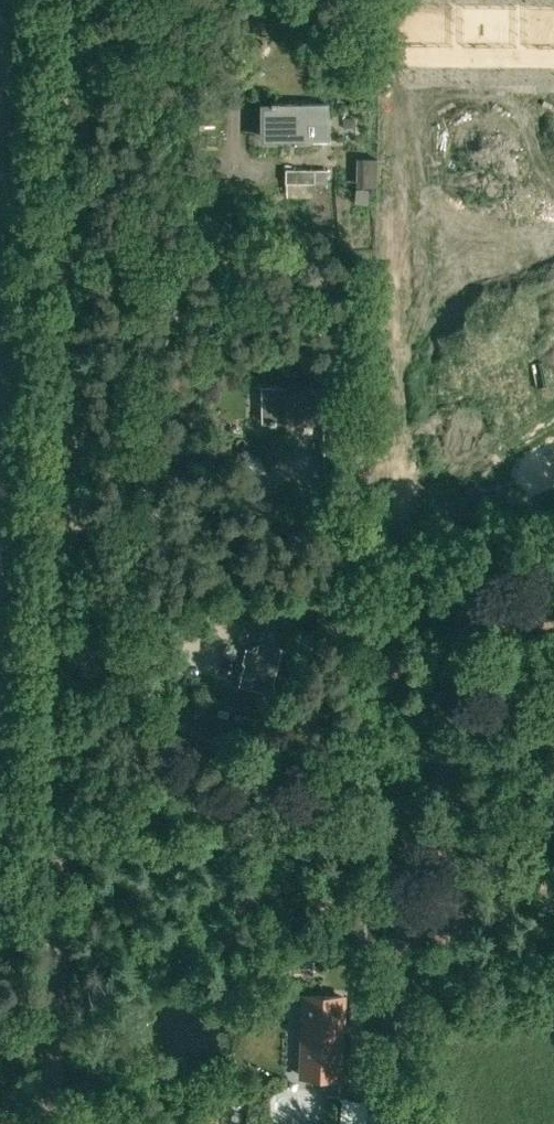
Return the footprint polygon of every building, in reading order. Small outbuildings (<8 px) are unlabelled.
[(328,140),(328,103),(283,103),(283,101),(271,102),(272,140),(328,140)] [(358,157),(357,187),(379,187),(379,158),(362,157),(358,157)] [(328,169),(290,170),(286,171),(287,196),(312,195),(312,181),(329,180),(328,169)] [(321,424),(319,388),(289,389),(289,385),(262,386),(264,423),(285,422),(285,429),(304,429),(305,425),(321,424)] [(355,471),(352,419),(324,420),(326,472),(355,471)] [(273,689),(282,652),(280,651),(283,637),(262,632),(256,654),(246,652),(242,667),(247,668),(242,688),(261,692),(261,695),(273,698),(276,690),(273,689)] [(547,827),(550,818),(539,816),(537,825),(547,827)] [(303,1073),(303,1075),(304,1075),(321,1076),(322,1076),(339,1076),(340,1076),(340,1075),(341,1059),(343,996),(306,995),(303,1057),(303,1073)] [(370,1101),(369,1123),(393,1123),(394,1101),(370,1101)]
